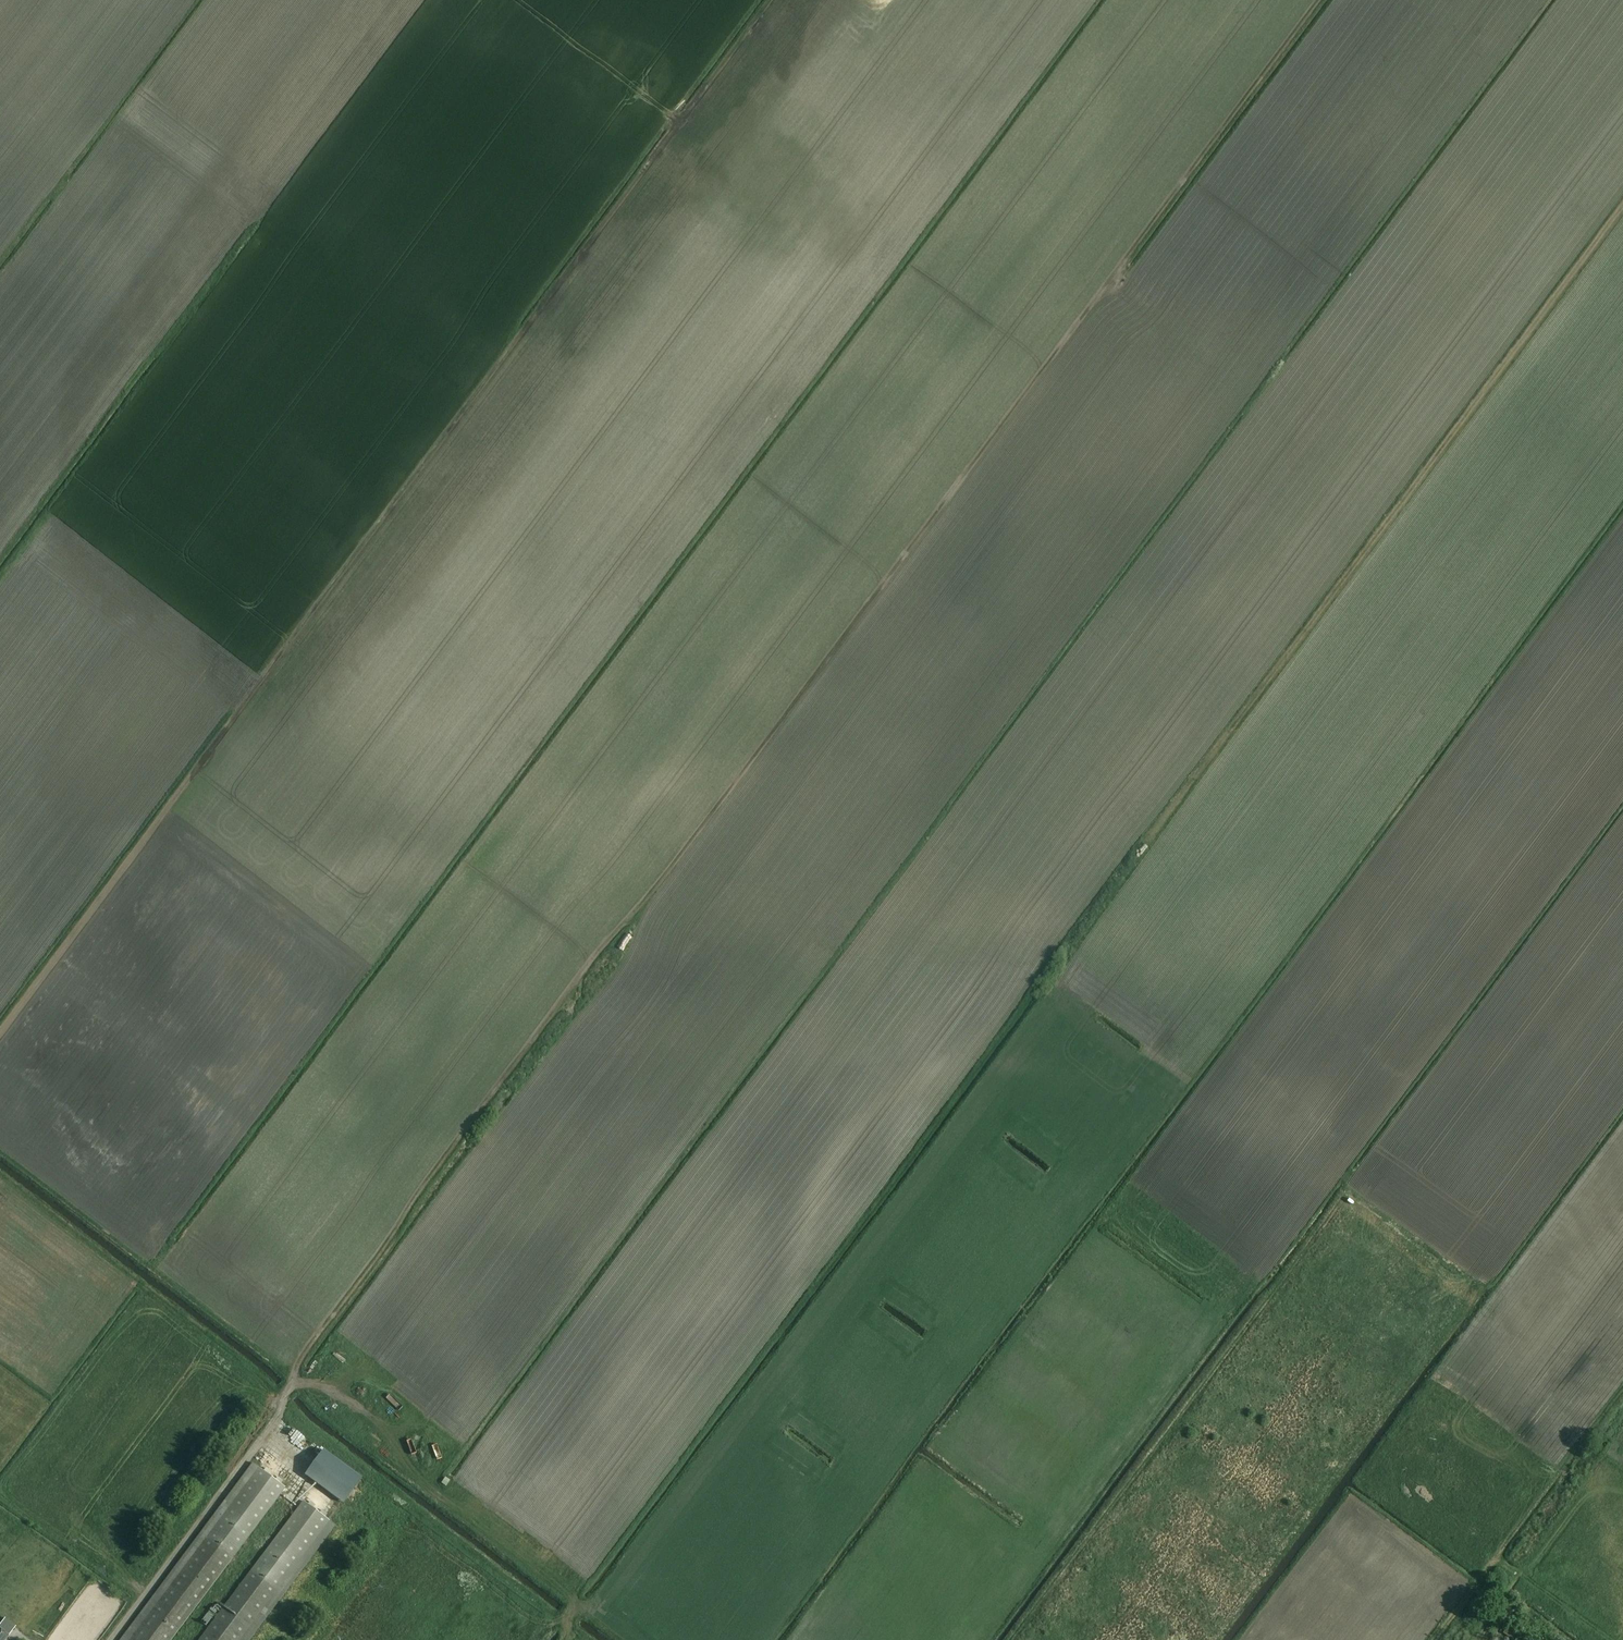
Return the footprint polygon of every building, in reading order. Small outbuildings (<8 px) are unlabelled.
[(1145,846),(1126,870),(1132,875),(1150,850),(1145,846)] [(306,1476),(343,1504),(362,1479),(325,1451),(306,1476)] [(286,1486),(259,1467),(129,1639),(170,1639),(286,1486)] [(336,1525),(304,1500),(199,1639),(250,1639),(336,1525)] [(0,1627),(0,1639),(6,1639),(10,1635),(0,1627)]
